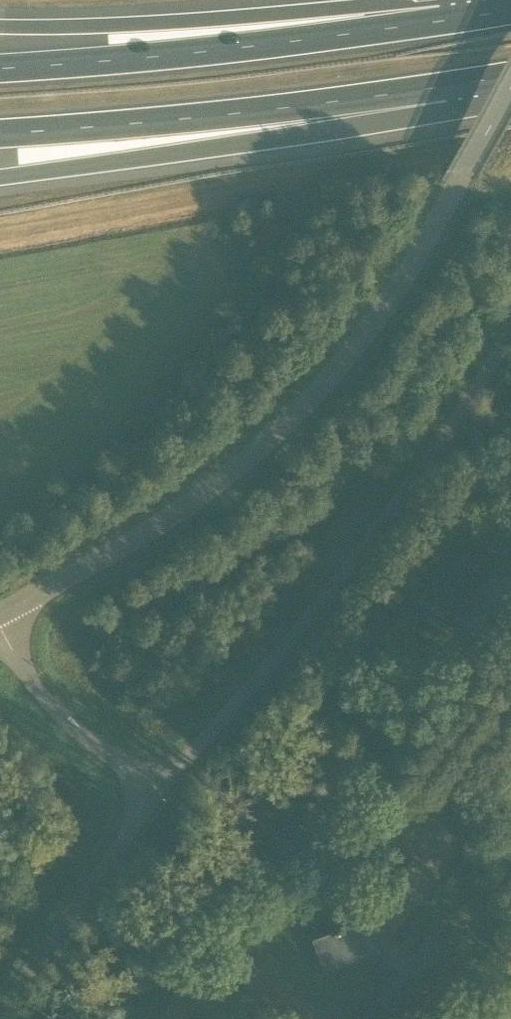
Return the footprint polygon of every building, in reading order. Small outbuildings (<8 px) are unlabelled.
[(323,973),(378,953),(399,970),(376,999),(398,1017),(451,952),(428,933),(412,953),(390,934),(437,875),(414,855),(361,922),(311,940),(323,973)]
